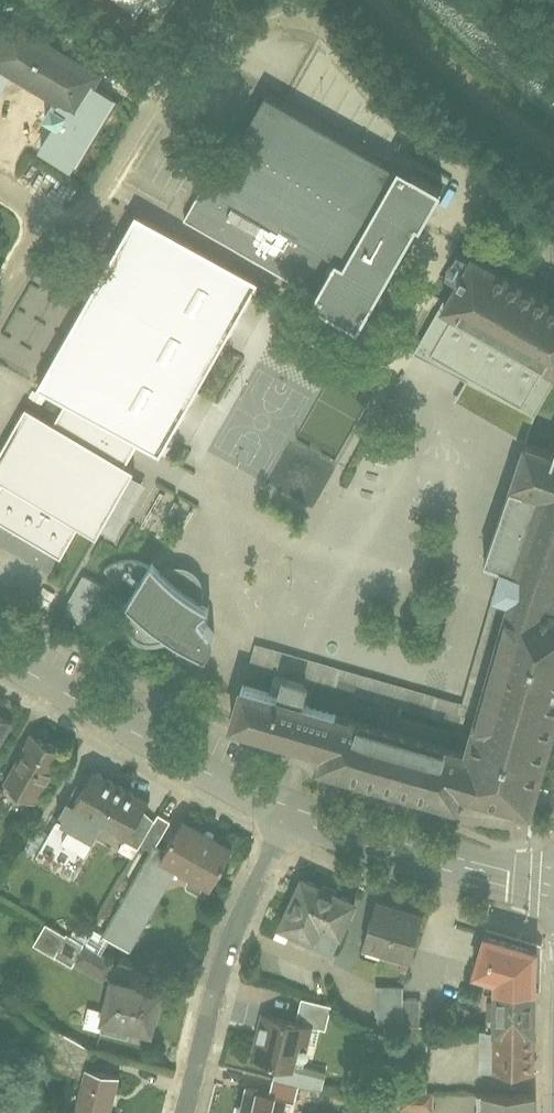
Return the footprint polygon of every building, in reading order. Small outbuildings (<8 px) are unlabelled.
[(140,8),(147,0),(129,0),(140,8)] [(171,16),(183,0),(150,0),(171,16)] [(76,162),(119,90),(100,79),(109,65),(9,6),(0,21),(0,88),(13,66),(57,92),(47,110),(58,116),(43,142),(76,162)] [(261,91),(190,216),(306,281),(327,244),(341,252),(391,164),(261,91)] [(327,244),(306,281),(359,311),(418,202),(425,206),(442,176),(396,152),(391,164),(341,252),(327,244)] [(62,404),(135,445),(156,457),(254,283),(132,214),(34,388),(62,404)] [(433,247),(432,232),(416,233),(417,248),(433,247)] [(228,725),(313,750),(310,761),(457,804),(462,790),(524,807),(553,706),(553,293),(471,253),(442,307),(420,347),(479,377),(465,401),(525,430),(480,569),(513,579),(461,748),(242,681),(228,725)] [(58,555),(74,528),(90,537),(128,470),(123,467),(135,445),(62,404),(50,424),(24,409),(0,452),(0,484),(0,523),(58,555)] [(111,567),(119,577),(126,586),(119,596),(131,608),(129,614),(131,626),(137,636),(146,642),(159,644),(172,639),(176,636),(187,645),(204,657),(211,659),(218,647),(219,636),(217,630),(212,623),(208,620),(192,609),(198,598),(197,585),(190,575),(184,571),(174,569),(165,570),(160,575),(146,559),(138,559),(132,559),(119,561),(111,567)] [(59,612),(84,626),(107,586),(82,572),(59,612)] [(52,745),(25,732),(1,782),(28,795),(52,745)] [(100,828),(122,839),(143,798),(84,768),(37,859),(75,878),(100,828)] [(175,821),(155,861),(208,887),(228,846),(175,821)] [(279,925),(333,949),(355,899),(300,876),(279,925)] [(366,944),(414,961),(427,924),(380,907),(366,944)] [(33,945),(71,964),(82,943),(44,923),(33,945)] [(528,1009),(528,946),(474,930),(462,968),(486,975),(486,1009),(528,1009)] [(77,964),(105,976),(112,959),(84,947),(77,964)] [(161,991),(105,979),(96,1022),(151,1034),(161,991)] [(402,1024),(401,1092),(424,1092),(426,1025),(421,1025),(421,999),(401,998),(402,985),(374,984),(373,1024),(402,1024)] [(264,1015),(255,1057),(296,1066),(305,1024),(264,1015)] [(527,1042),(526,1016),(488,1017),(488,1042),(527,1042)] [(527,1067),(527,1042),(488,1042),(489,1068),(527,1067)] [(82,1067),(71,1112),(106,1112),(115,1074),(82,1067)] [(294,1101),(252,1090),(245,1112),(290,1112),(294,1101)] [(486,1094),(487,1112),(532,1112),(531,1092),(486,1094)] [(433,1098),(402,1098),(402,1110),(433,1110),(433,1098)]
